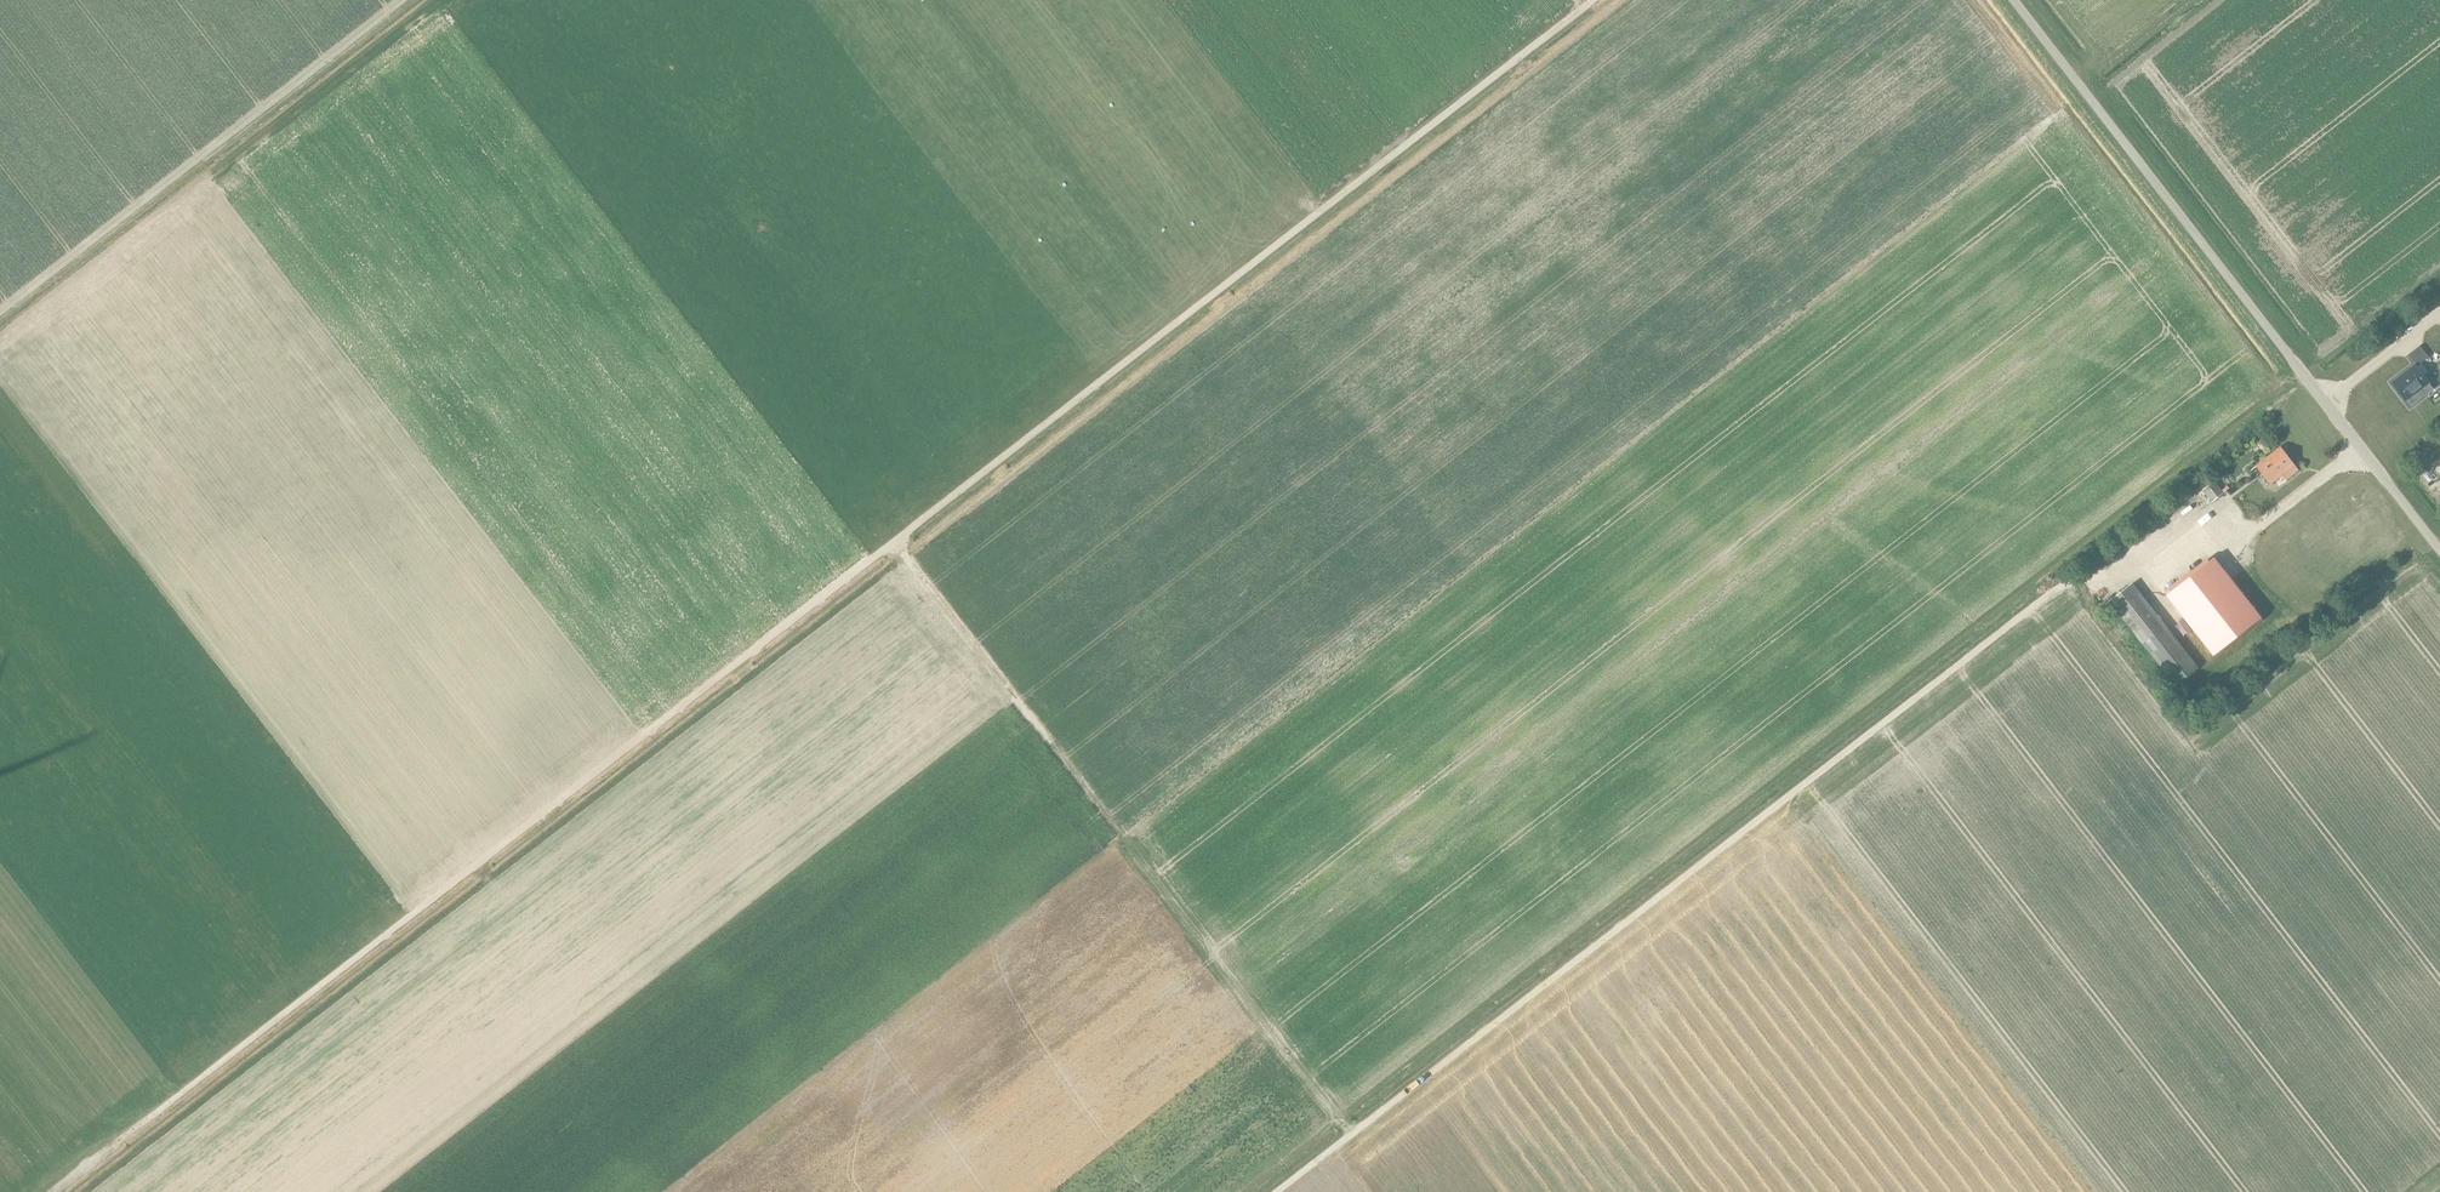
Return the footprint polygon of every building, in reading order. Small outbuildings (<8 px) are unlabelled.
[(2417,366),(2428,357),(2419,346),(2408,355),(2415,364),(2392,383),(2406,400),(2429,382),(2417,366)] [(2423,369),(2429,377),(2437,371),(2432,363),(2423,369)] [(2286,479),(2298,470),(2280,448),(2257,466),(2270,484),(2282,475),(2286,479)] [(2212,502),(2223,493),(2214,481),(2202,491),(2212,502)] [(2214,557),(2166,595),(2213,655),(2261,618),(2214,557)] [(2175,685),(2198,667),(2132,584),(2110,602),(2175,685)]
